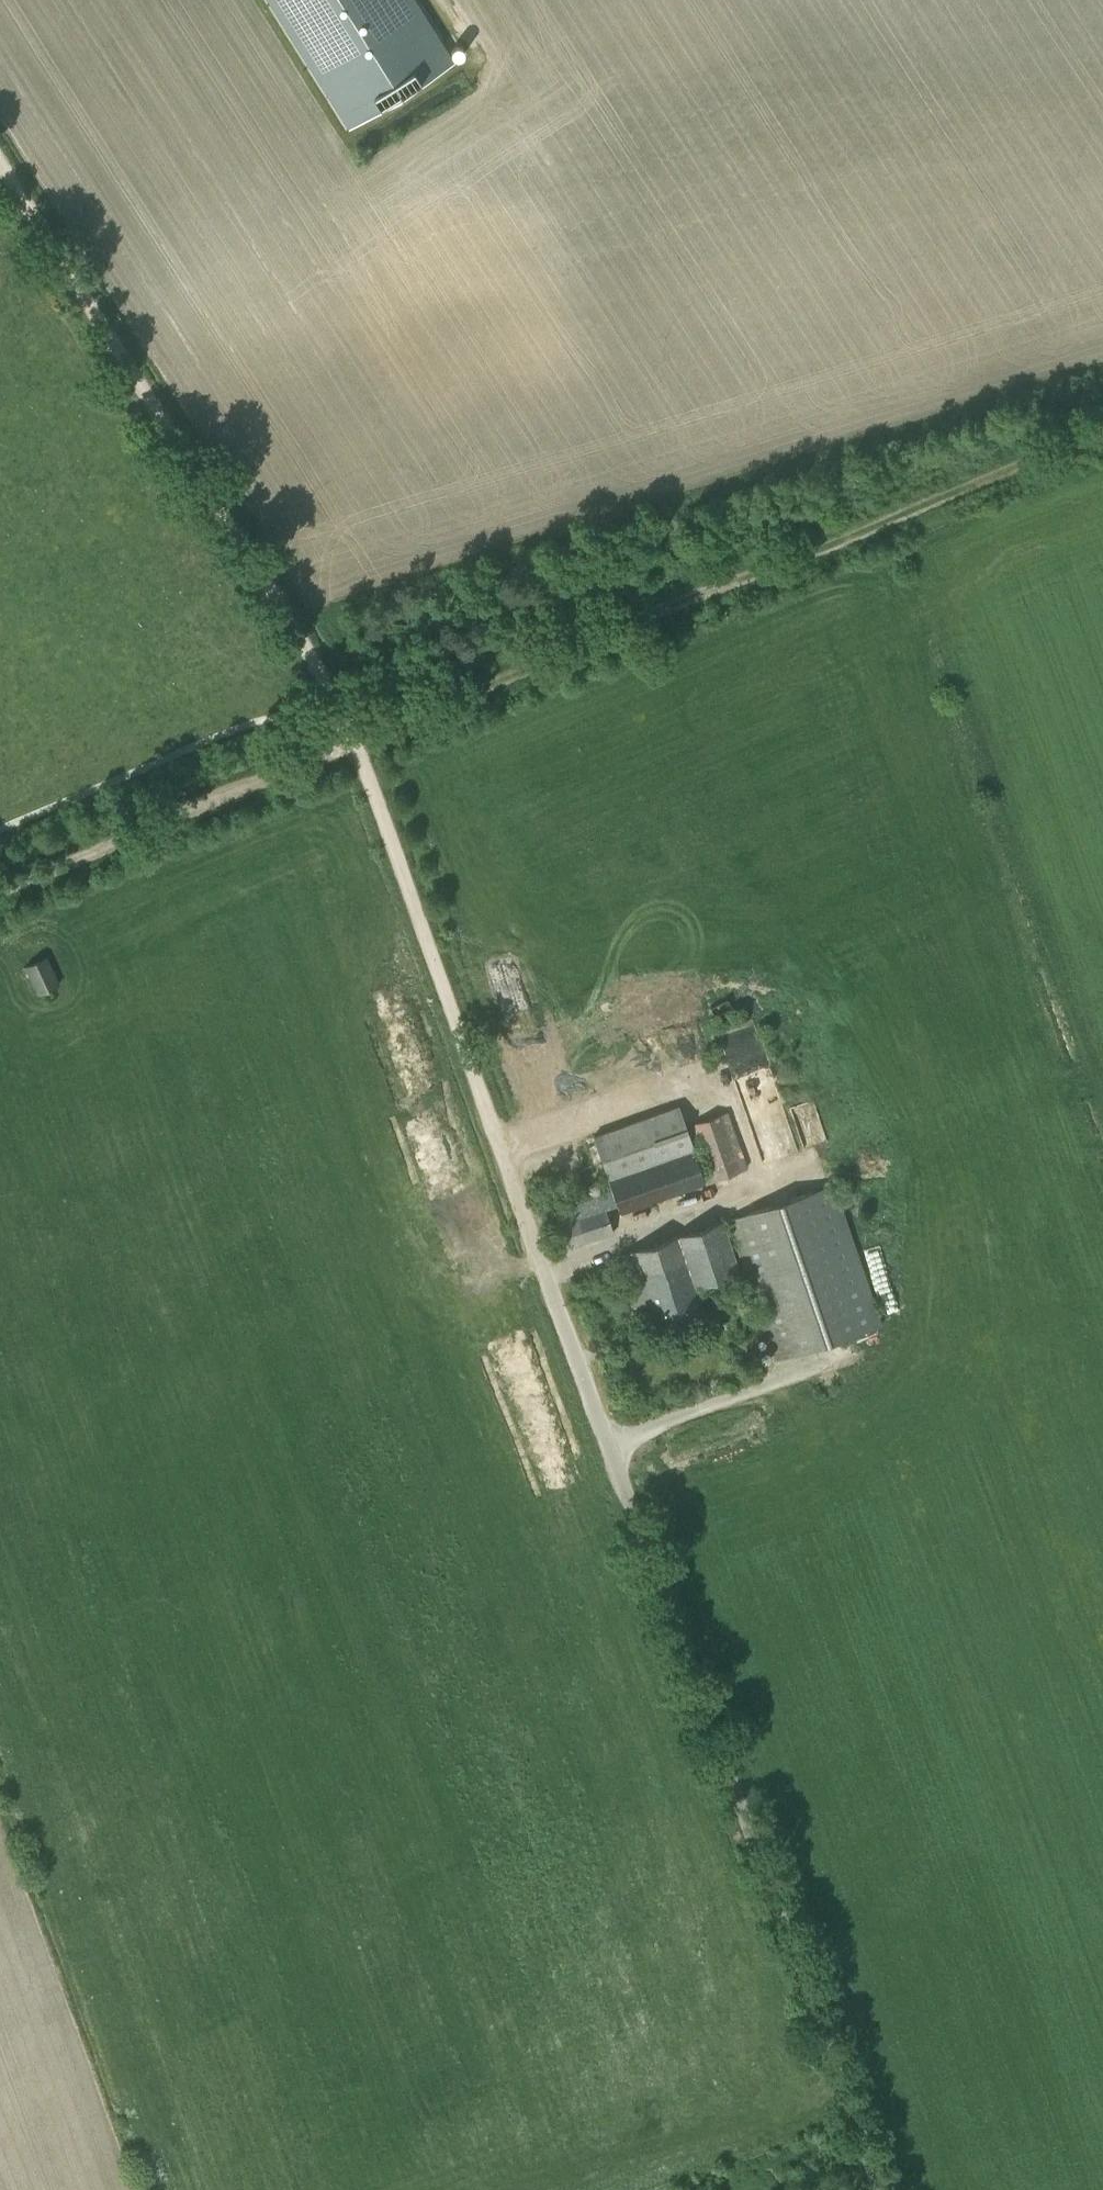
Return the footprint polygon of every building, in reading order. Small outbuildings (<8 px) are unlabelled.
[(337,109),(443,43),(416,0),(269,0),(337,109)] [(61,984),(48,955),(25,965),(38,994),(61,984)] [(620,1214),(707,1183),(680,1105),(594,1136),(612,1189),(556,1205),(571,1249),(615,1234),(605,1207),(617,1203),(620,1214)] [(708,1180),(748,1166),(728,1110),(689,1124),(708,1180)] [(774,1361),(883,1325),(835,1183),(727,1220),(774,1361)] [(620,1256),(639,1312),(651,1308),(657,1327),(705,1310),(696,1284),(739,1270),(723,1221),(620,1256)]
